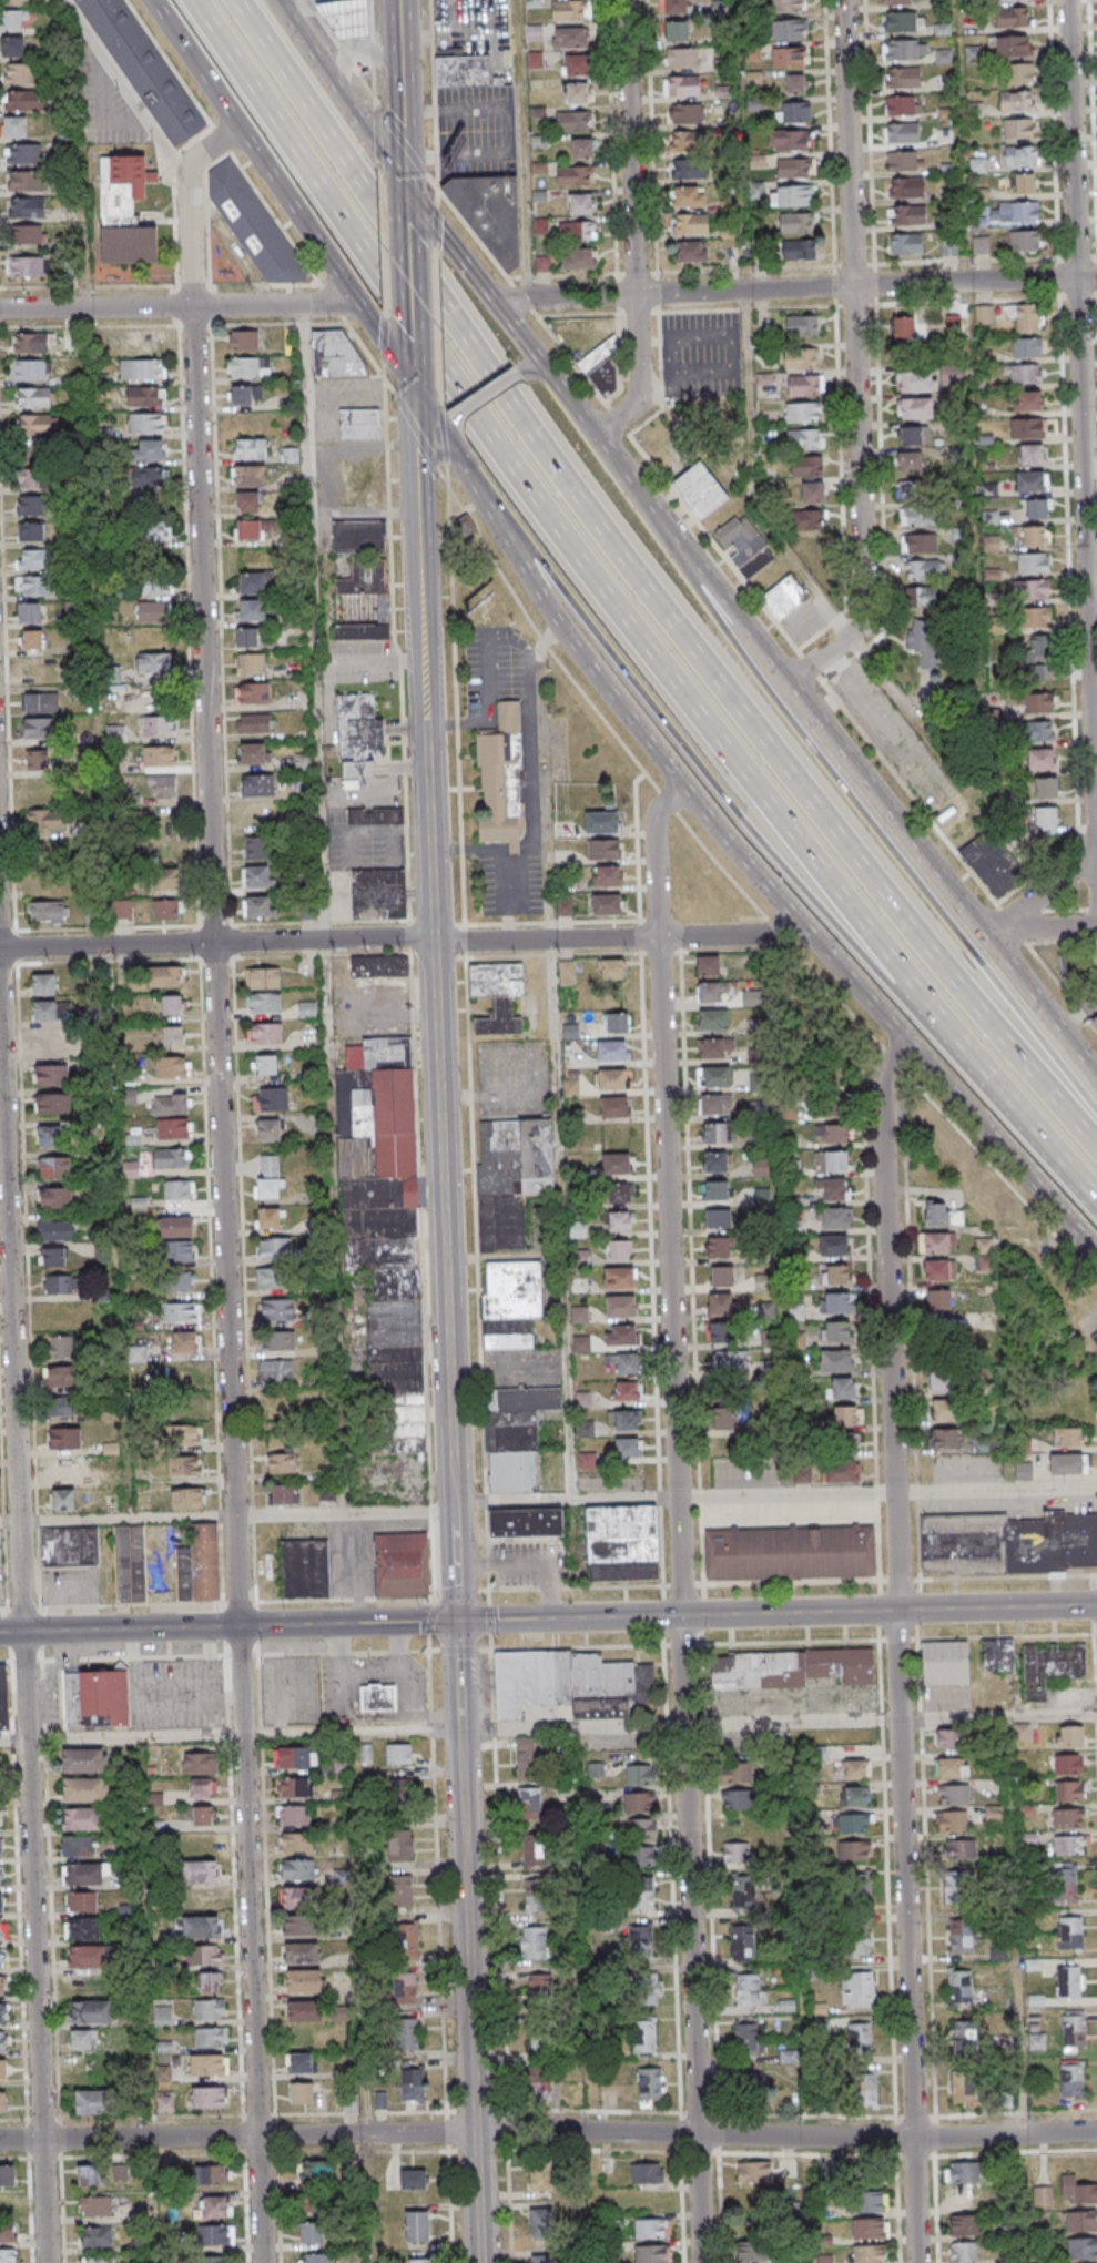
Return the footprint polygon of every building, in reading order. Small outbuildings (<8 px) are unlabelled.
[(179,148),(78,0),(126,0),(212,124),(179,148)] [(370,0),(340,0),(317,3),(341,39),(373,34),(370,0)] [(552,19),(590,19),(590,0),(552,0),(552,19)] [(660,13),(687,13),(687,0),(660,0),(660,13)] [(771,12),(805,12),(805,0),(771,0),(771,12)] [(1029,7),(996,7),(996,27),(1029,27),(1029,7)] [(0,12),(0,31),(24,31),(24,12),(0,12)] [(923,12),(884,12),(884,31),(923,31),(923,12)] [(771,19),(771,39),(806,39),(806,19),(771,19)] [(688,21),(667,21),(667,41),(688,41),(688,21)] [(528,27),(531,38),(541,36),(538,25),(528,27)] [(587,47),(586,27),(552,28),(553,48),(587,47)] [(1031,35),(993,36),(993,57),(1031,56),(1031,35)] [(24,38),(2,38),(2,58),(24,58),(24,38)] [(926,59),(926,40),(883,40),(883,59),(926,59)] [(807,47),(772,47),(772,66),(807,66),(807,47)] [(666,48),(666,68),(697,68),(697,48),(666,48)] [(564,55),(564,75),(591,75),(591,54),(564,55)] [(436,57),(436,88),(490,88),(490,57),(436,57)] [(1008,84),(1033,84),(1033,64),(1008,64),(1008,84)] [(4,65),(4,85),(39,85),(39,65),(4,65)] [(919,68),(883,68),(883,88),(919,88),(919,68)] [(805,74),(786,74),(786,94),(805,94),(805,74)] [(699,95),(699,76),(664,76),(664,96),(699,95)] [(588,104),(588,83),(567,83),(567,104),(588,104)] [(731,97),(729,86),(716,88),(717,99),(731,97)] [(43,111),(43,91),(5,91),(5,111),(43,111)] [(1034,112),(1034,92),(999,92),(999,112),(1034,112)] [(885,115),(918,115),(918,96),(885,96),(885,115)] [(778,122),(811,122),(811,102),(778,102),(778,122)] [(669,124),(703,124),(703,104),(669,104),(669,124)] [(555,131),(589,131),(589,112),(555,112),(555,131)] [(28,117),(3,117),(3,138),(28,138),(28,117)] [(1003,140),(1034,140),(1034,120),(1003,120),(1003,140)] [(918,124),(884,124),(884,143),(918,143),(918,124)] [(770,131),(770,151),(810,151),(810,131),(770,131)] [(670,152),(709,152),(709,132),(670,132),(670,152)] [(593,138),(570,138),(570,158),(593,158),(593,138)] [(40,164),(40,145),(7,145),(7,164),(40,164)] [(1038,168),(1038,148),(1003,148),(1003,168),(1038,168)] [(917,170),(917,151),(888,151),(888,170),(917,170)] [(100,156),(101,265),(157,264),(157,226),(136,226),(135,199),(146,199),(146,155),(100,156)] [(233,158),(309,271),(309,282),(270,283),(213,197),(212,173),(233,158)] [(668,160),(668,180),(707,180),(707,160),(668,160)] [(777,160),(777,179),(815,179),(815,160),(777,160)] [(557,185),(590,185),(590,166),(557,166),(557,185)] [(42,191),(42,172),(8,172),(8,191),(42,191)] [(1016,175),(1016,195),(1035,195),(1035,175),(1016,175)] [(443,184),(504,277),(520,266),(517,176),(453,178),(443,184)] [(923,198),(923,178),(888,178),(888,198),(923,198)] [(773,186),(773,207),(814,207),(814,186),(773,186)] [(704,207),(704,188),(674,188),(674,207),(704,207)] [(592,194),(567,194),(567,214),(592,214),(592,194)] [(43,217),(43,198),(10,198),(10,217),(43,217)] [(1038,203),(991,203),(991,222),(1038,222),(1038,203)] [(925,224),(925,205),(887,205),(887,224),(925,224)] [(814,214),(779,214),(779,233),(814,233),(814,214)] [(671,215),(671,235),(708,235),(708,215),(671,215)] [(559,221),(559,241),(595,241),(595,221),(559,221)] [(16,225),(16,245),(43,245),(43,225),(16,225)] [(1039,232),(1009,232),(1009,252),(1039,252),(1039,232)] [(891,233),(891,254),(922,254),(922,233),(891,233)] [(941,240),(941,255),(957,255),(957,240),(941,240)] [(974,240),(974,252),(988,252),(988,240),(974,240)] [(788,241),(788,258),(815,258),(815,241),(788,241)] [(675,242),(675,263),(707,263),(707,242),(675,242)] [(562,249),(562,270),(593,270),(593,249),(562,249)] [(8,257),(8,277),(45,277),(45,257),(8,257)] [(1015,318),(1015,333),(1040,333),(1040,306),(1007,306),(1007,318),(1015,318)] [(977,324),(992,324),(992,307),(977,307),(977,324)] [(961,316),(947,316),(947,333),(961,333),(961,316)] [(914,337),(914,317),(888,317),(888,337),(914,337)] [(818,318),(785,318),(785,337),(818,337),(818,318)] [(258,330),(228,330),(228,350),(258,350),(258,330)] [(313,378),(357,378),(356,330),(313,330),(313,378)] [(15,353),(48,353),(48,333),(15,333),(15,353)] [(1042,358),(1042,338),(1013,338),(1013,358),(1042,358)] [(78,352),(78,339),(66,339),(66,352),(78,352)] [(604,398),(620,386),(603,361),(614,353),(608,344),(580,363),(604,398)] [(818,350),(784,350),(784,370),(818,370),(818,350)] [(270,376),(270,357),(228,357),(228,376),(270,376)] [(52,379),(52,360),(14,360),(14,379),(52,379)] [(120,361),(120,381),(165,380),(165,361),(120,361)] [(942,385),(961,386),(963,366),(943,365),(942,385)] [(1006,365),(1006,384),(1042,384),(1042,365),(1006,365)] [(936,393),(936,371),(900,371),(900,393),(936,393)] [(822,377),(787,377),(787,397),(822,397),(822,377)] [(232,385),(232,404),(261,404),(261,385),(232,385)] [(17,408),(53,408),(53,388),(17,388),(17,408)] [(127,388),(127,408),(162,408),(162,388),(127,388)] [(1042,391),(1014,391),(1014,411),(1042,411),(1042,391)] [(897,399),(897,420),(932,420),(932,399),(897,399)] [(785,404),(785,424),(820,424),(820,404),(785,404)] [(379,440),(379,410),(338,410),(338,440),(379,440)] [(54,437),(54,415),(19,415),(19,437),(54,437)] [(129,415),(129,435),(164,435),(164,415),(129,415)] [(1043,418),(1010,418),(1010,438),(1043,438),(1043,418)] [(900,426),(900,445),(926,445),(926,426),(900,426)] [(822,450),(822,431),(787,431),(787,450),(822,450)] [(232,459),(266,459),(266,438),(232,438),(232,459)] [(134,442),(134,461),(162,461),(162,442),(134,442)] [(1044,444),(1021,444),(1021,464),(1044,464),(1044,444)] [(379,447),(352,448),(352,486),(338,486),(338,509),(380,509),(379,447)] [(283,449),(283,461),(297,461),(297,449),(283,449)] [(922,473),(922,453),(895,453),(895,473),(922,473)] [(791,458),(791,477),(822,477),(822,458),(791,458)] [(729,498),(701,462),(672,485),(700,521),(729,498)] [(265,465),(234,465),(234,486),(265,486),(265,465)] [(48,488),(48,466),(18,466),(18,488),(48,488)] [(132,469),(132,490),(166,490),(166,469),(132,469)] [(1047,491),(1047,471),(1016,471),(1016,491),(1047,491)] [(896,481),(896,499),(934,499),(934,481),(896,481)] [(801,483),(801,504),(824,504),(824,483),(801,483)] [(236,491),(236,511),(259,511),(259,491),(236,491)] [(47,516),(47,496),(17,496),(17,516),(47,516)] [(1050,499),(1027,499),(1027,518),(1050,518),(1050,499)] [(937,525),(937,507),(901,508),(901,526),(937,525)] [(792,531),(822,531),(822,512),(792,512),(792,531)] [(715,534),(732,556),(730,558),(747,581),(776,559),(742,514),(715,534)] [(139,540),(165,540),(165,520),(139,520),(139,540)] [(277,520),(235,520),(235,539),(267,539),(267,530),(277,530),(277,520)] [(386,553),(386,520),(337,520),(337,553),(386,553)] [(18,541),(45,541),(45,522),(18,522),(18,541)] [(1014,526),(1014,545),(1049,545),(1049,526),(1014,526)] [(952,528),(952,543),(968,543),(968,528),(952,528)] [(936,534),(902,534),(902,552),(936,552),(936,534)] [(52,549),(19,549),(19,569),(52,569),(52,549)] [(1049,553),(1017,553),(1017,572),(1049,572),(1049,553)] [(388,557),(352,558),(352,577),(337,577),(337,639),(389,639),(388,557)] [(906,579),(946,579),(946,560),(906,560),(906,579)] [(239,573),(239,595),(265,595),(265,573),(239,573)] [(138,595),(173,595),(173,575),(138,575),(138,595)] [(15,596),(52,596),(52,576),(15,576),(15,596)] [(775,622),(809,603),(794,577),(760,596),(775,622)] [(1048,580),(1013,580),(1013,598),(1048,598),(1048,580)] [(936,586),(909,586),(909,606),(936,606),(936,586)] [(40,602),(19,602),(19,622),(40,622),(40,602)] [(239,602),(239,622),(265,622),(265,602),(239,602)] [(136,603),(136,624),(169,624),(169,603),(136,603)] [(1017,627),(1050,627),(1050,607),(1017,607),(1017,627)] [(945,626),(912,618),(904,650),(923,655),(920,668),(935,671),(945,626)] [(258,628),(236,628),(236,646),(258,646),(258,628)] [(22,649),(44,649),(44,630),(22,630),(22,649)] [(1052,636),(1027,636),(1027,669),(1052,669),(1052,636)] [(172,673),(172,653),(137,653),(137,673),(172,673)] [(265,653),(237,653),(237,672),(265,672),(265,653)] [(858,661),(829,682),(930,813),(930,814),(949,839),(978,817),(858,661)] [(236,683),(236,703),(269,703),(269,683),(236,683)] [(58,712),(58,692),(23,692),(23,712),(58,712)] [(1053,713),(1053,692),(1023,692),(1023,713),(1053,713)] [(339,761),(341,761),(342,779),(374,778),(374,757),(384,757),(383,718),(375,718),(374,693),(337,694),(339,761)] [(520,702),(498,702),(498,732),(478,733),(480,842),(508,842),(508,853),(523,853),(520,702)] [(236,714),(236,732),(272,732),(272,714),(236,714)] [(141,736),(177,736),(177,717),(141,717),(141,736)] [(53,738),(53,718),(23,718),(23,738),(53,738)] [(1053,722),(1026,722),(1026,740),(1053,740),(1053,722)] [(269,764),(269,743),(240,743),(240,764),(269,764)] [(142,747),(142,768),(176,768),(176,747),(142,747)] [(1027,749),(1027,770),(1054,770),(1054,749),(1027,749)] [(47,770),(47,750),(26,750),(26,770),(47,770)] [(274,796),(274,775),(242,775),(242,796),(274,796)] [(148,799),(176,799),(176,777),(148,777),(148,799)] [(1030,779),(1030,799),(1058,799),(1058,779),(1030,779)] [(402,825),(402,809),(347,809),(347,825),(402,825)] [(1034,809),(1033,836),(1055,837),(1057,810),(1034,809)] [(64,810),(28,810),(28,828),(64,828),(64,810)] [(152,811),(152,826),(176,826),(176,811),(152,811)] [(586,833),(618,833),(618,812),(586,812),(586,833)] [(152,857),(182,857),(182,837),(152,837),(152,857)] [(245,837),(245,860),(269,860),(269,837),(245,837)] [(973,868),(996,893),(1019,871),(988,838),(976,849),(984,858),(973,868)] [(587,839),(587,860),(620,860),(620,839),(587,839)] [(620,865),(594,865),(594,886),(620,886),(620,865)] [(270,888),(270,866),(245,866),(245,888),(270,888)] [(178,868),(152,868),(152,888),(178,888),(178,868)] [(406,919),(406,869),(352,869),(352,919),(406,919)] [(621,894),(590,894),(590,915),(621,915),(621,894)] [(557,895),(557,915),(571,915),(571,895),(557,895)] [(270,917),(270,896),(243,896),(243,917),(270,917)] [(131,900),(114,900),(114,917),(131,917),(131,900)] [(153,920),(180,920),(180,900),(153,900),(153,920)] [(28,922),(66,922),(66,901),(28,901),(28,922)] [(408,956),(352,956),(352,977),(408,977),(408,956)] [(697,976),(719,976),(719,956),(697,956),(697,976)] [(623,960),(598,960),(598,980),(623,980),(623,960)] [(474,1035),(522,1034),(522,1016),(513,1017),(512,996),(523,995),(523,964),(469,965),(470,997),(495,996),(496,1017),(474,1018),(474,1035)] [(181,986),(181,966),(149,966),(149,986),(181,986)] [(279,968),(246,968),(246,989),(279,989),(279,968)] [(33,973),(33,994),(55,994),(55,973),(33,973)] [(698,1002),(721,1002),(721,982),(698,982),(698,1002)] [(281,992),(247,992),(247,1012),(281,1012),(281,992)] [(161,1014),(182,1014),(182,994),(161,994),(161,1014)] [(57,1020),(57,1000),(33,1000),(33,1020),(57,1020)] [(59,1009),(69,1011),(70,1003),(61,1001),(59,1009)] [(316,1002),(297,1002),(297,1018),(316,1018),(316,1002)] [(728,1010),(696,1010),(696,1029),(728,1029),(728,1010)] [(605,1014),(605,1034),(628,1034),(628,1014),(605,1014)] [(282,1043),(282,1023),(248,1023),(248,1043),(282,1043)] [(184,1045),(184,1026),(163,1026),(163,1045),(184,1045)] [(37,1028),(37,1047),(68,1047),(68,1028),(37,1028)] [(724,1058),(724,1047),(733,1047),(733,1038),(697,1038),(697,1058),(724,1058)] [(424,1453),(415,1039),(340,1041),(346,1344),(366,1344),(368,1454),(424,1453)] [(596,1062),(626,1062),(626,1042),(596,1042),(596,1062)] [(762,1062),(762,1049),(749,1049),(748,1062),(762,1062)] [(251,1055),(251,1074),(277,1074),(277,1055),(251,1055)] [(156,1057),(156,1076),(189,1076),(189,1057),(156,1057)] [(68,1084),(68,1065),(34,1065),(34,1084),(68,1084)] [(730,1067),(698,1067),(698,1087),(730,1087),(730,1067)] [(597,1090),(627,1090),(627,1070),(597,1070),(597,1090)] [(576,1094),(576,1078),(567,1078),(567,1094),(576,1094)] [(253,1110),(288,1110),(288,1088),(253,1088),(253,1110)] [(37,1113),(69,1113),(69,1093),(37,1093),(37,1113)] [(188,1114),(187,1094),(153,1095),(153,1115),(188,1114)] [(698,1094),(698,1115),(723,1115),(723,1104),(731,1104),(731,1094),(698,1094)] [(600,1098),(600,1118),(629,1118),(629,1098),(600,1098)] [(750,1115),(768,1115),(768,1102),(750,1102),(750,1115)] [(553,1194),(552,1118),(477,1120),(480,1251),(526,1250),(525,1195),(553,1194)] [(157,1138),(191,1138),(191,1119),(157,1119),(157,1138)] [(258,1140),(280,1140),(280,1119),(258,1119),(258,1140)] [(703,1143),(728,1143),(728,1123),(703,1123),(703,1143)] [(38,1148),(62,1148),(62,1125),(38,1125),(38,1148)] [(847,1125),(817,1125),(817,1144),(847,1144),(847,1125)] [(142,1145),(142,1128),(126,1128),(126,1145),(142,1145)] [(155,1168),(188,1168),(188,1148),(155,1148),(155,1168)] [(704,1152),(704,1172),(727,1172),(727,1152),(704,1152)] [(848,1152),(814,1152),(814,1172),(848,1172),(848,1152)] [(601,1154),(601,1175),(630,1175),(630,1154),(601,1154)] [(258,1199),(280,1199),(280,1155),(258,1155),(258,1199)] [(70,1157),(39,1157),(39,1178),(70,1178),(70,1157)] [(122,1178),(139,1178),(139,1160),(122,1160),(122,1178)] [(817,1201),(847,1201),(847,1179),(817,1179),(817,1201)] [(192,1181),(163,1181),(163,1201),(192,1201),(192,1181)] [(704,1199),(728,1199),(728,1181),(704,1181),(704,1199)] [(608,1185),(608,1203),(630,1203),(630,1185),(608,1185)] [(72,1188),(40,1188),(40,1208),(72,1208),(72,1188)] [(963,1212),(948,1212),(948,1203),(925,1203),(925,1225),(963,1225),(963,1212)] [(851,1228),(851,1208),(822,1208),(822,1228),(851,1228)] [(256,1209),(256,1229),(280,1229),(280,1209),(256,1209)] [(730,1209),(705,1209),(705,1227),(730,1227),(730,1209)] [(632,1232),(632,1213),(609,1213),(609,1232),(632,1232)] [(160,1216),(160,1237),(191,1237),(191,1216),(160,1216)] [(37,1221),(37,1240),(71,1240),(71,1221),(37,1221)] [(918,1232),(918,1253),(954,1253),(954,1232),(918,1232)] [(820,1235),(820,1256),(848,1256),(848,1235),(820,1235)] [(706,1236),(706,1256),(729,1256),(729,1236),(706,1236)] [(994,1238),(977,1238),(977,1271),(994,1271),(994,1238)] [(291,1260),(291,1239),(257,1239),(257,1260),(291,1260)] [(193,1241),(166,1241),(166,1261),(193,1261),(193,1241)] [(631,1241),(606,1241),(606,1261),(631,1261),(631,1241)] [(40,1266),(68,1266),(68,1248),(40,1248),(40,1266)] [(950,1280),(950,1260),(925,1260),(925,1280),(950,1280)] [(542,1318),(541,1261),(486,1262),(486,1295),(482,1295),(483,1350),(533,1349),(532,1318),(542,1318)] [(734,1266),(709,1266),(709,1286),(734,1286),(734,1266)] [(849,1285),(849,1266),(825,1266),(825,1285),(849,1285)] [(256,1287),(287,1287),(287,1268),(256,1268),(256,1287)] [(634,1269),(603,1269),(603,1289),(634,1289),(634,1269)] [(190,1274),(157,1274),(157,1292),(190,1292),(190,1274)] [(755,1290),(770,1290),(770,1274),(755,1274),(755,1290)] [(78,1275),(40,1275),(40,1294),(78,1294),(78,1275)] [(929,1289),(929,1311),(951,1311),(951,1289),(929,1289)] [(731,1293),(707,1294),(707,1315),(732,1315),(731,1293)] [(825,1294),(825,1314),(851,1314),(851,1294),(825,1294)] [(604,1297),(604,1318),(634,1318),(634,1297),(604,1297)] [(261,1320),(294,1320),(293,1299),(261,1299),(261,1320)] [(201,1324),(201,1304),(164,1304),(164,1324),(201,1324)] [(804,1321),(804,1305),(789,1305),(789,1321),(804,1321)] [(588,1308),(572,1308),(572,1324),(588,1324),(588,1308)] [(738,1344),(738,1323),(708,1323),(708,1344),(738,1344)] [(850,1323),(823,1323),(823,1344),(850,1344),(850,1323)] [(605,1347),(636,1347),(636,1327),(605,1327),(605,1347)] [(295,1331),(263,1331),(263,1350),(295,1350),(295,1331)] [(173,1333),(173,1353),(197,1353),(197,1333),(173,1333)] [(75,1358),(75,1337),(49,1337),(49,1358),(75,1358)] [(574,1338),(574,1353),(589,1353),(589,1338),(574,1338)] [(820,1351),(820,1371),(851,1371),(851,1351),(820,1351)] [(713,1353),(713,1374),(748,1374),(748,1353),(713,1353)] [(640,1374),(640,1355),(606,1355),(606,1374),(640,1374)] [(293,1382),(293,1360),(259,1360),(259,1382),(293,1382)] [(76,1367),(49,1367),(49,1387),(76,1387),(76,1367)] [(929,1372),(929,1394),(955,1394),(955,1372),(929,1372)] [(856,1378),(829,1378),(829,1400),(856,1400),(856,1378)] [(638,1402),(638,1383),(612,1383),(612,1402),(638,1402)] [(539,1412),(562,1412),(562,1388),(486,1389),(486,1494),(539,1494),(539,1412)] [(577,1409),(589,1408),(588,1394),(577,1394),(577,1409)] [(50,1414),(77,1414),(77,1399),(50,1399),(50,1414)] [(739,1402),(714,1402),(714,1431),(739,1431),(739,1402)] [(928,1402),(928,1421),(961,1421),(961,1402),(928,1402)] [(861,1408),(835,1408),(835,1427),(861,1427),(861,1408)] [(638,1413),(613,1413),(613,1431),(638,1431),(638,1413)] [(169,1426),(168,1443),(198,1445),(199,1428),(169,1426)] [(81,1429),(49,1429),(49,1449),(81,1449),(81,1429)] [(1053,1429),(1053,1448),(1082,1448),(1082,1429),(1053,1429)] [(930,1430),(930,1450),(958,1450),(958,1430),(930,1430)] [(859,1436),(829,1436),(830,1452),(859,1451),(859,1436)] [(986,1439),(973,1439),(974,1453),(986,1452),(986,1439)] [(613,1440),(613,1458),(639,1458),(639,1440),(613,1440)] [(267,1474),(295,1474),(295,1452),(267,1452),(267,1474)] [(1050,1454),(1050,1474),(1086,1474),(1086,1454),(1050,1454)] [(200,1477),(200,1457),(170,1457),(170,1477),(200,1477)] [(84,1458),(48,1458),(48,1478),(84,1478),(84,1458)] [(857,1483),(857,1463),(826,1463),(826,1483),(857,1483)] [(1032,1464),(1016,1464),(1016,1480),(1032,1480),(1032,1464)] [(810,1483),(810,1471),(797,1471),(796,1483),(810,1483)] [(294,1484),(271,1484),(271,1504),(294,1504),(294,1484)] [(75,1509),(75,1489),(53,1489),(53,1509),(75,1509)] [(166,1490),(166,1509),(204,1509),(204,1490),(166,1490)] [(588,1582),(659,1581),(658,1506),(586,1507),(588,1582)] [(563,1508),(487,1509),(488,1538),(563,1537),(563,1508)] [(1007,1516),(1007,1514),(921,1516),(922,1573),(1096,1570),(1096,1515),(1007,1516)] [(218,1523),(190,1523),(191,1580),(178,1580),(178,1601),(219,1601),(218,1523)] [(147,1525),(115,1525),(115,1602),(147,1602),(147,1525)] [(40,1566),(99,1566),(99,1527),(40,1527),(40,1566)] [(876,1577),(875,1527),(705,1529),(705,1580),(876,1577)] [(374,1596),(429,1596),(429,1533),(374,1533),(374,1596)] [(330,1540),(282,1540),(282,1597),(330,1597),(330,1540)] [(1014,1639),(984,1639),(984,1671),(1014,1671),(1014,1639)] [(969,1642),(922,1643),(922,1686),(969,1686),(969,1642)] [(1087,1678),(1086,1644),(1024,1644),(1025,1701),(1046,1701),(1046,1679),(1087,1678)] [(807,1687),(806,1678),(841,1677),(841,1684),(874,1683),(872,1648),(712,1654),(713,1690),(807,1687)] [(656,1704),(655,1663),(601,1664),(601,1651),(496,1652),(497,1721),(522,1721),(521,1705),(573,1705),(573,1718),(629,1718),(629,1704),(656,1704)] [(0,1664),(0,1731),(8,1731),(8,1664),(0,1664)] [(63,1671),(63,1729),(129,1729),(128,1670),(63,1671)] [(396,1710),(396,1684),(361,1684),(361,1710),(396,1710)] [(1084,1746),(1084,1725),(1058,1725),(1058,1746),(1084,1746)] [(937,1730),(937,1750),(959,1750),(959,1730),(937,1730)] [(539,1779),(540,1740),(517,1739),(516,1779),(539,1779)] [(387,1744),(387,1764),(411,1764),(411,1744),(387,1744)] [(316,1767),(316,1747),(276,1747),(276,1767),(316,1767)] [(106,1751),(62,1751),(62,1774),(106,1774),(106,1751)] [(185,1753),(185,1773),(216,1773),(216,1753),(185,1753)] [(1083,1773),(1083,1754),(1054,1754),(1054,1773),(1083,1773)] [(867,1759),(842,1759),(842,1779),(867,1779),(867,1759)] [(936,1760),(936,1777),(968,1777),(968,1760),(936,1760)] [(752,1781),(752,1762),(724,1762),(724,1781),(752,1781)] [(653,1785),(653,1766),(625,1766),(625,1785),(653,1785)] [(216,1778),(191,1778),(191,1798),(216,1798),(216,1778)] [(278,1797),(311,1797),(311,1778),(278,1778),(278,1797)] [(391,1779),(391,1807),(412,1807),(412,1779),(391,1779)] [(108,1780),(63,1780),(63,1803),(108,1803),(108,1780)] [(1084,1800),(1084,1781),(1055,1781),(1055,1800),(1084,1800)] [(969,1804),(969,1785),(939,1785),(939,1804),(969,1804)] [(867,1806),(867,1786),(843,1786),(843,1806),(867,1806)] [(541,1788),(518,1788),(518,1819),(541,1819),(541,1788)] [(722,1809),(754,1809),(754,1790),(722,1790),(722,1809)] [(654,1793),(623,1793),(623,1813),(654,1813),(654,1793)] [(310,1805),(276,1805),(276,1824),(310,1824),(310,1805)] [(194,1825),(214,1825),(214,1806),(194,1806),(194,1825)] [(1053,1828),(1084,1828),(1084,1809),(1053,1809),(1053,1828)] [(101,1810),(63,1810),(63,1831),(101,1831),(101,1810)] [(936,1832),(968,1832),(968,1812),(936,1812),(936,1832)] [(871,1814),(839,1814),(839,1833),(871,1833),(871,1814)] [(626,1820),(626,1839),(656,1839),(656,1820),(626,1820)] [(413,1862),(413,1830),(390,1830),(390,1862),(413,1862)] [(313,1851),(313,1833),(277,1833),(277,1851),(313,1851)] [(547,1868),(547,1835),(523,1835),(523,1868),(547,1868)] [(1053,1856),(1085,1856),(1085,1836),(1053,1836),(1053,1856)] [(96,1837),(62,1837),(62,1856),(96,1856),(96,1837)] [(870,1841),(843,1841),(843,1861),(870,1861),(870,1841)] [(972,1841),(942,1843),(944,1862),(974,1859),(972,1841)] [(723,1864),(754,1864),(754,1842),(723,1842),(723,1864)] [(632,1849),(632,1866),(658,1866),(658,1849),(632,1849)] [(278,1859),(278,1879),(316,1879),(316,1859),(278,1859)] [(217,1861),(181,1861),(181,1883),(217,1883),(217,1861)] [(112,1863),(63,1863),(63,1885),(105,1885),(105,1875),(112,1875),(112,1863)] [(1078,1863),(1054,1863),(1054,1901),(1078,1901),(1078,1863)] [(943,1904),(968,1904),(968,1873),(943,1873),(943,1904)] [(412,1906),(412,1875),(391,1875),(391,1906),(412,1906)] [(870,1906),(870,1876),(846,1876),(846,1906),(870,1906)] [(756,1907),(756,1877),(733,1877),(733,1907),(756,1907)] [(653,1878),(632,1878),(632,1910),(653,1910),(653,1878)] [(544,1880),(525,1880),(525,1913),(544,1913),(544,1880)] [(279,1908),(316,1908),(316,1887),(279,1886),(279,1908)] [(69,1913),(96,1913),(96,1893),(69,1893),(69,1913)] [(282,1915),(282,1935),(317,1935),(317,1915),(282,1915)] [(219,1916),(183,1916),(183,1939),(219,1939),(219,1916)] [(1083,1917),(1060,1917),(1060,1950),(1083,1950),(1083,1917)] [(99,1918),(67,1918),(67,1939),(99,1939),(99,1918)] [(973,1919),(950,1919),(950,1953),(973,1953),(973,1919)] [(418,1923),(396,1923),(396,1961),(418,1961),(418,1923)] [(869,1955),(869,1924),(848,1924),(848,1955),(869,1955)] [(754,1956),(754,1925),(730,1925),(730,1956),(754,1956)] [(652,1952),(652,1926),(630,1926),(630,1952),(652,1952)] [(521,1960),(546,1960),(546,1927),(521,1927),(521,1960)] [(318,1942),(285,1942),(285,1963),(318,1963),(318,1942)] [(105,1945),(68,1945),(68,1968),(105,1968),(105,1945)] [(187,1946),(187,1966),(220,1966),(220,1946),(187,1946)] [(1057,1967),(1057,1998),(1082,1998),(1082,1967),(1057,1967)] [(321,1970),(287,1970),(287,1992),(321,1992),(321,1970)] [(948,1970),(948,2003),(972,2003),(972,1970),(948,1970)] [(393,1972),(393,2005),(416,2005),(416,1972),(393,1972)] [(220,1973),(199,1973),(199,1992),(220,1992),(220,1973)] [(874,2008),(874,1973),(843,1973),(843,2008),(874,2008)] [(736,1974),(736,2006),(762,2006),(762,1974),(736,1974)] [(528,2005),(552,2005),(552,1975),(528,1975),(528,2005)] [(658,2004),(658,1977),(635,1977),(635,2004),(658,2004)] [(224,2000),(193,2000),(193,2019),(224,2019),(224,2000)] [(319,2001),(287,2001),(287,2021),(319,2021),(319,2001)] [(69,2002),(69,2025),(113,2025),(113,2002),(69,2002)] [(171,2026),(171,2008),(155,2008),(155,2026),(171,2026)] [(1086,2048),(1086,2011),(1063,2011),(1063,2048),(1086,2048)] [(656,2018),(633,2018),(633,2053),(656,2053),(656,2018)] [(397,2019),(397,2049),(418,2049),(418,2019),(397,2019)] [(977,2053),(977,2021),(953,2021),(953,2053),(977,2053)] [(765,2053),(764,2023),(734,2023),(735,2053),(765,2053)] [(871,2024),(847,2024),(847,2055),(871,2055),(871,2024)] [(195,2027),(195,2047),(229,2047),(229,2027),(195,2027)] [(530,2058),(554,2058),(554,2029),(530,2029),(530,2058)] [(92,2031),(70,2031),(70,2050),(92,2050),(92,2031)] [(312,2073),(312,2052),(290,2052),(290,2073),(312,2073)] [(228,2055),(191,2055),(191,2075),(228,2075),(228,2055)] [(1084,2097),(1084,2061),(1060,2061),(1060,2097),(1084,2097)] [(424,2103),(424,2068),(402,2068),(402,2103),(424,2103)] [(638,2068),(638,2100),(661,2100),(661,2068),(638,2068)] [(773,2098),(773,2071),(739,2071),(739,2098),(773,2098)] [(952,2103),(975,2103),(975,2074),(952,2074),(952,2103)] [(848,2076),(848,2102),(880,2102),(880,2076),(848,2076)] [(547,2081),(537,2083),(539,2095),(549,2093),(547,2081)] [(290,2083),(290,2104),(313,2104),(313,2083),(290,2083)] [(225,2109),(225,2087),(192,2087),(192,2109),(225,2109)] [(75,2091),(75,2114),(111,2114),(111,2091),(75,2091)] [(158,2094),(158,2113),(174,2113),(174,2094),(158,2094)] [(344,2109),(357,2109),(357,2097),(344,2097),(344,2109)] [(302,2162),(302,2183),(330,2183),(330,2162),(302,2162)] [(737,2182),(771,2182),(771,2162),(737,2162),(737,2182)] [(630,2182),(663,2182),(663,2163),(630,2163),(630,2182)] [(981,2182),(981,2163),(946,2163),(946,2182),(981,2182)] [(15,2164),(0,2164),(0,2185),(15,2185),(15,2164)] [(196,2165),(196,2185),(228,2185),(228,2165),(196,2165)] [(551,2191),(551,2165),(530,2165),(530,2191),(551,2191)] [(98,2188),(98,2166),(77,2166),(77,2188),(98,2188)] [(401,2170),(401,2189),(425,2189),(425,2170),(401,2170)] [(1078,2174),(1062,2174),(1062,2202),(1096,2202),(1096,2184),(1078,2184),(1078,2174)] [(1052,2205),(1052,2186),(1035,2186),(1035,2205),(1052,2205)] [(977,2190),(947,2190),(947,2210),(977,2210),(977,2190)] [(886,2193),(850,2193),(850,2212),(886,2212),(886,2193)] [(14,2214),(14,2195),(0,2195),(0,2214),(14,2214)] [(230,2219),(230,2197),(202,2197),(202,2219),(230,2219)] [(112,2198),(79,2198),(79,2216),(112,2216),(112,2198)] [(301,2198),(301,2212),(326,2212),(326,2198),(301,2198)] [(147,2220),(147,2206),(133,2206),(133,2220),(147,2220)] [(553,2208),(530,2208),(530,2229),(553,2229),(553,2208)] [(406,2211),(406,2241),(428,2241),(428,2211),(406,2211)] [(1066,2211),(1066,2231),(1096,2231),(1096,2211),(1066,2211)] [(982,2236),(982,2216),(949,2216),(949,2236),(982,2236)] [(634,2238),(670,2238),(670,2219),(634,2219),(634,2238)] [(852,2219),(852,2240),(887,2240),(887,2219),(852,2219)] [(15,2224),(0,2224),(0,2244),(15,2244),(15,2224)] [(300,2244),(323,2244),(323,2224),(300,2224),(300,2244)] [(201,2245),(233,2245),(233,2226),(201,2226),(201,2245)] [(82,2227),(82,2246),(113,2246),(113,2227),(82,2227)] [(1068,2237),(1068,2258),(1096,2258),(1096,2237),(1068,2237)] [(771,2261),(771,2240),(739,2240),(739,2261),(771,2261)] [(978,2262),(978,2244),(950,2244),(950,2262),(978,2262)] [(668,2245),(635,2245),(635,2262),(668,2262),(668,2245)] [(853,2262),(886,2262),(886,2246),(853,2246),(853,2262)] [(16,2250),(0,2250),(0,2262),(16,2262),(16,2250)]
